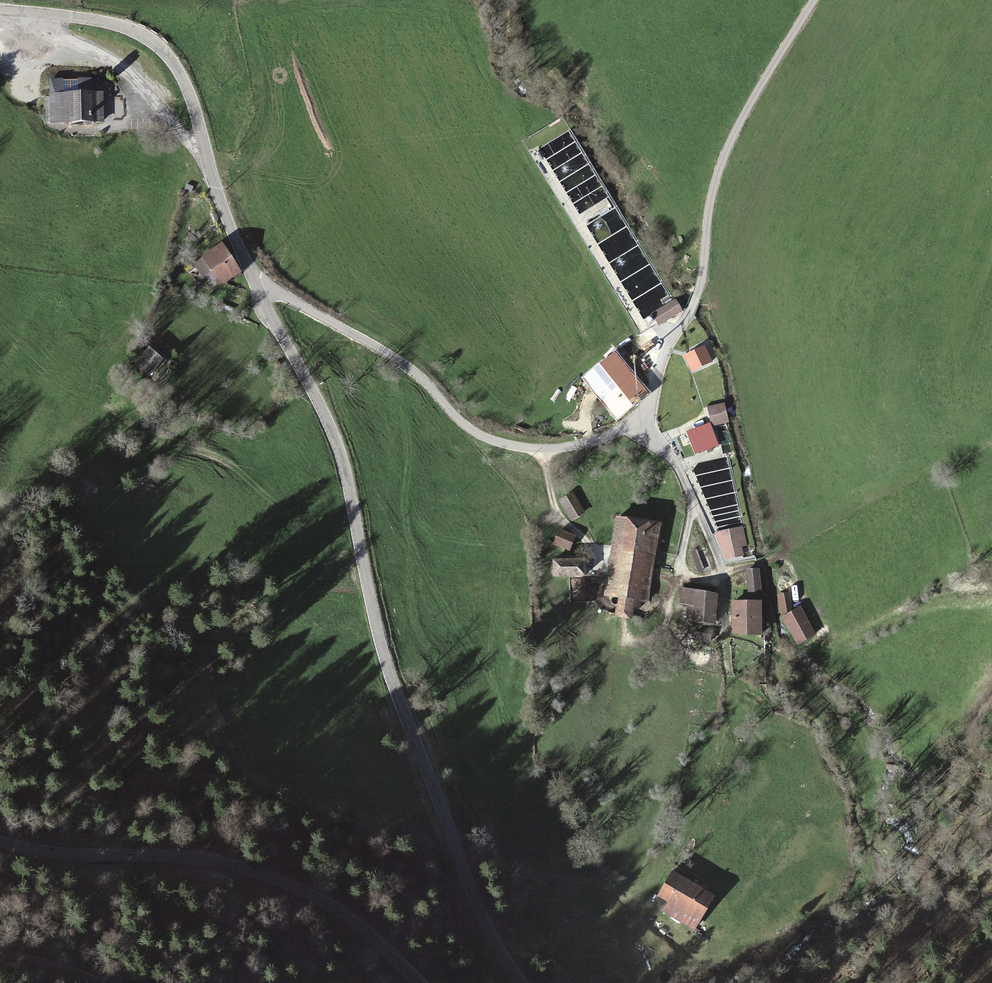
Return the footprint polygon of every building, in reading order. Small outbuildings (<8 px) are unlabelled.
[(90,83),(50,84),(52,124),(102,122),(101,96),(90,96),(90,83)] [(225,246),(207,258),(226,285),(243,273),(225,246)] [(682,312),(676,301),(652,316),(658,326),(682,312)] [(703,346),(690,353),(698,369),(711,362),(703,346)] [(640,398),(610,359),(585,378),(616,417),(640,398)] [(725,404),(709,408),(712,424),(729,421),(725,404)] [(711,423),(686,432),(694,455),(719,446),(711,423)] [(592,512),(582,495),(569,504),(579,520),(592,512)] [(652,527),(616,523),(608,603),(644,607),(652,527)] [(742,529),(722,534),(730,561),(749,556),(742,529)] [(556,545),(570,551),(576,539),(561,533),(556,545)] [(584,562),(555,562),(555,578),(584,578),(584,562)] [(759,572),(746,574),(749,600),(763,599),(759,572)] [(780,597),(783,618),(793,612),(791,595),(780,597)] [(714,599),(684,596),(683,607),(689,607),(688,620),(712,622),(714,599)] [(762,605),(735,605),(735,637),(762,637),(762,605)] [(783,618),(796,640),(811,631),(797,609),(793,612),(783,618)] [(711,637),(696,636),(696,644),(710,645),(711,637)] [(727,900),(681,876),(665,905),(710,930),(727,900)]
